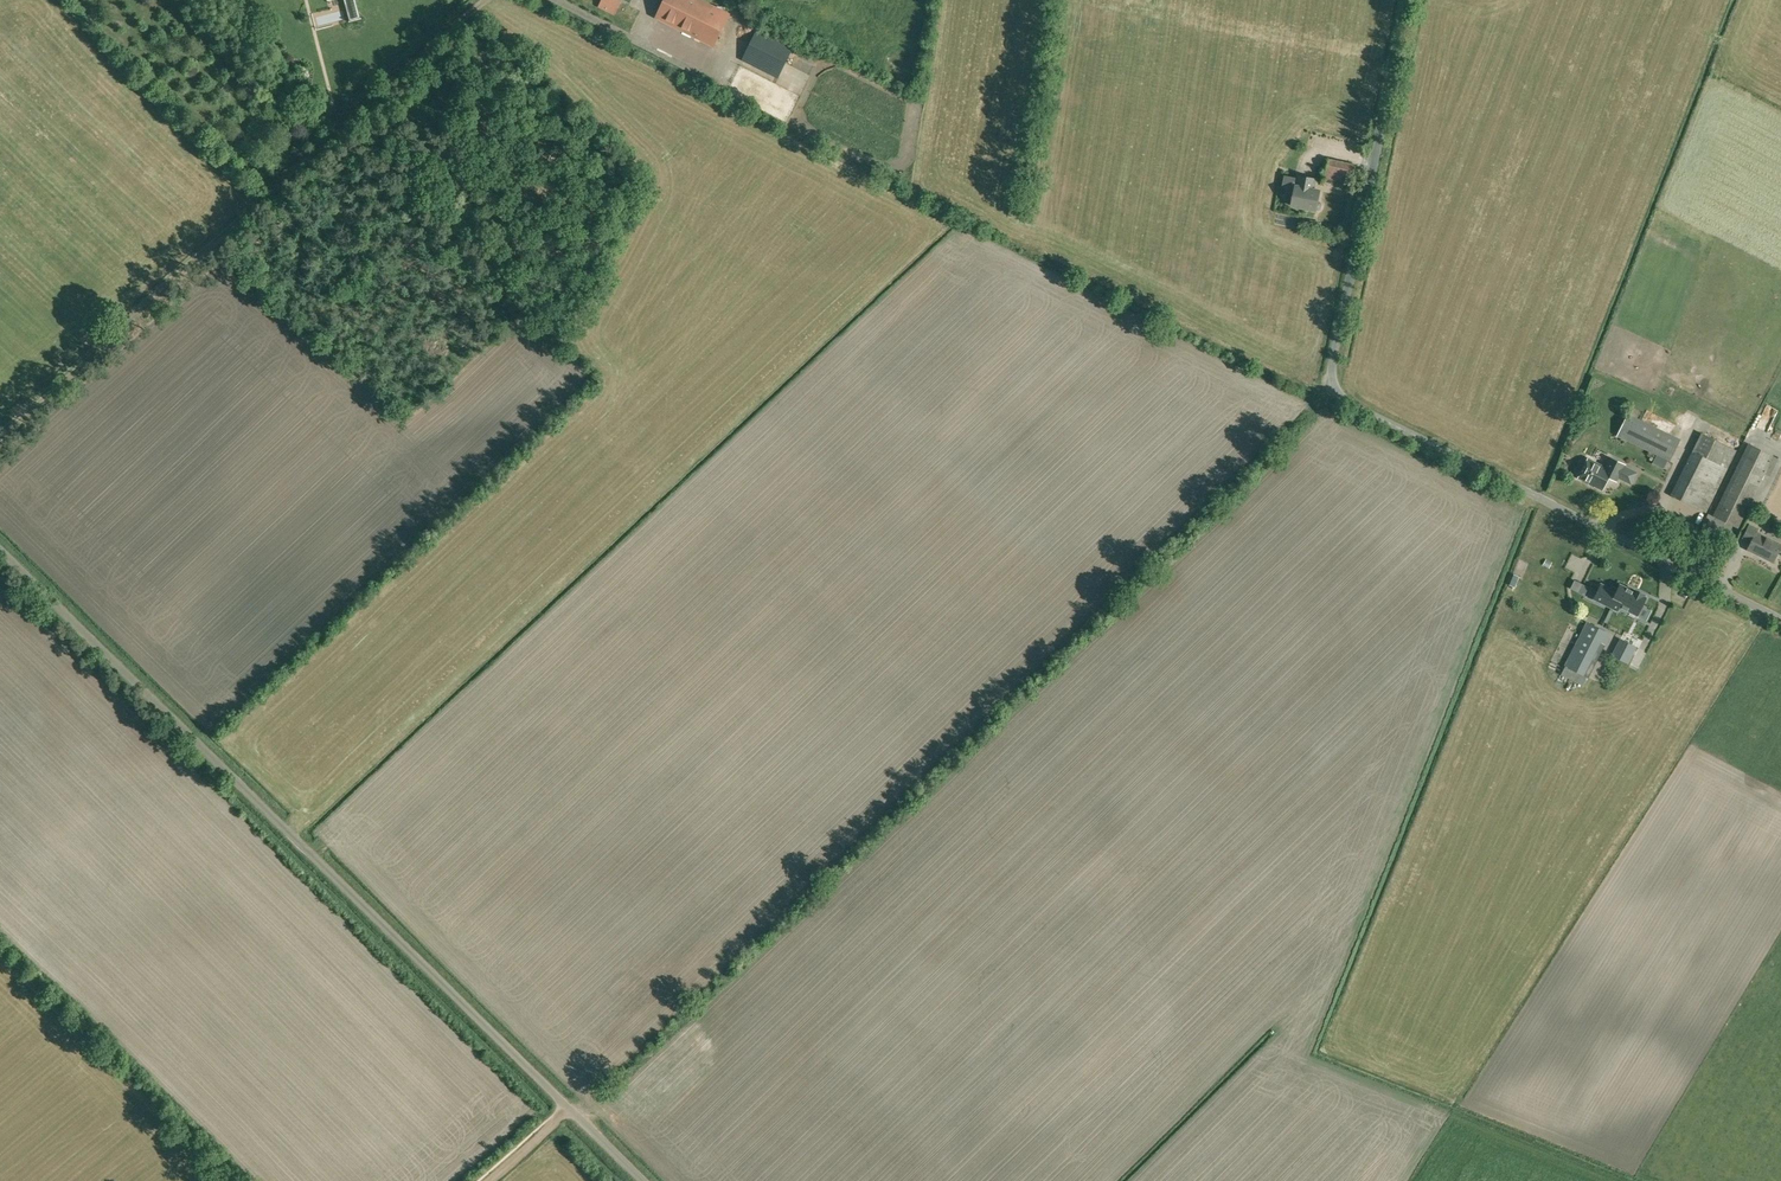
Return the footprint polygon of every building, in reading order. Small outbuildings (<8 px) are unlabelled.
[(615,0),(604,0),(600,7),(613,13),(619,2),(615,0)] [(658,17),(712,44),(727,14),(699,0),(667,0),(658,17)] [(792,47),(758,30),(743,60),(777,77),(792,47)] [(1356,165),(1328,159),(1324,177),(1352,183),(1356,165)] [(1299,176),(1298,178),(1284,175),(1282,186),(1285,187),(1284,194),(1293,196),(1291,205),(1316,210),(1316,209),(1318,209),(1320,208),(1321,204),(1320,202),(1317,202),(1320,190),(1313,189),(1315,179),(1299,176)] [(1679,440),(1628,412),(1617,435),(1668,460),(1679,440)] [(1702,433),(1693,452),(1671,494),(1706,511),(1737,450),(1702,433)] [(1773,456),(1750,444),(1714,515),(1737,527),(1773,456)] [(1587,459),(1578,477),(1602,489),(1608,477),(1615,480),(1618,476),(1630,483),(1635,473),(1623,466),(1624,464),(1610,458),(1605,468),(1587,459)] [(1780,546),(1780,544),(1756,532),(1758,528),(1749,524),(1743,537),(1752,541),(1748,549),(1773,562),(1780,546)] [(1645,596),(1646,595),(1634,589),(1633,591),(1620,584),(1618,589),(1612,586),(1611,588),(1601,584),(1594,598),(1617,610),(1618,608),(1627,613),(1628,610),(1637,615),(1646,597),(1645,596)] [(1583,682),(1586,677),(1588,678),(1611,633),(1587,621),(1564,665),(1562,671),(1583,682)] [(1637,646),(1620,638),(1611,655),(1628,664),(1637,646)]
